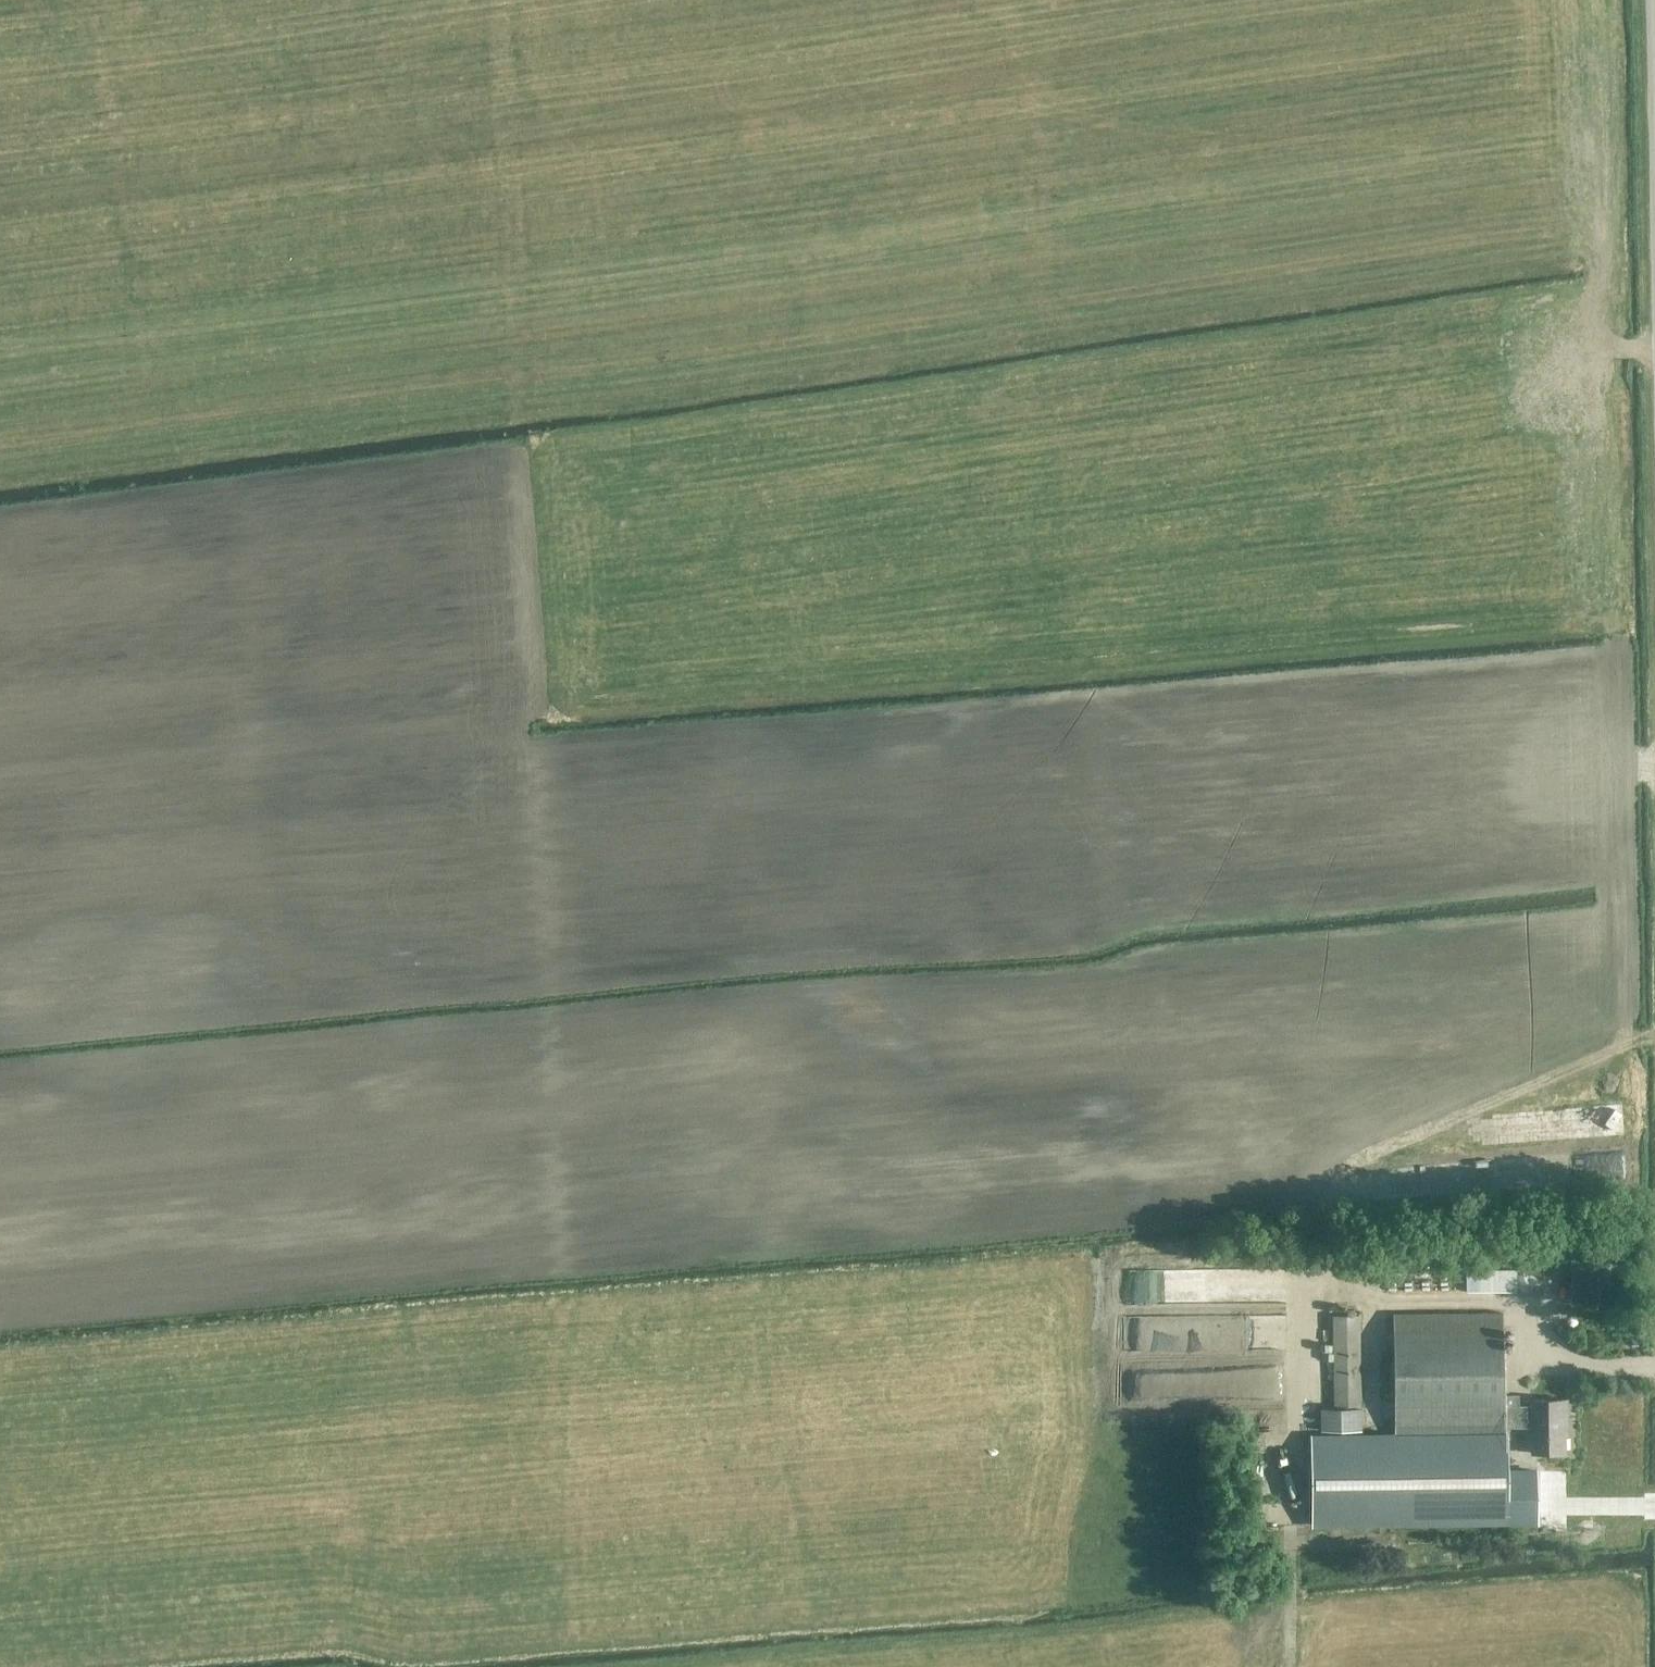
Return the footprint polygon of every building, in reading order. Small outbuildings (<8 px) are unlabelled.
[(1135,1283),(1244,1281),(1243,1256),(1134,1259),(1135,1283)] [(1516,1266),(1386,1267),(1387,1290),(1516,1288),(1516,1266)] [(1203,1291),(1152,1292),(1152,1302),(1135,1302),(1136,1338),(1203,1337),(1203,1291)] [(1266,1303),(1276,1408),(1296,1406),(1291,1350),(1295,1350),(1291,1300),(1266,1303)] [(1394,1433),(1311,1434),(1312,1522),(1508,1519),(1506,1431),(1503,1431),(1503,1425),(1531,1424),(1531,1451),(1565,1451),(1564,1424),(1567,1423),(1567,1397),(1530,1397),(1530,1404),(1517,1404),(1517,1393),(1503,1393),(1503,1311),(1394,1312),(1394,1433)] [(1333,1314),(1335,1406),(1360,1405),(1358,1313),(1333,1314)] [(1320,1406),(1321,1425),(1361,1424),(1360,1405),(1335,1406),(1320,1406)]
